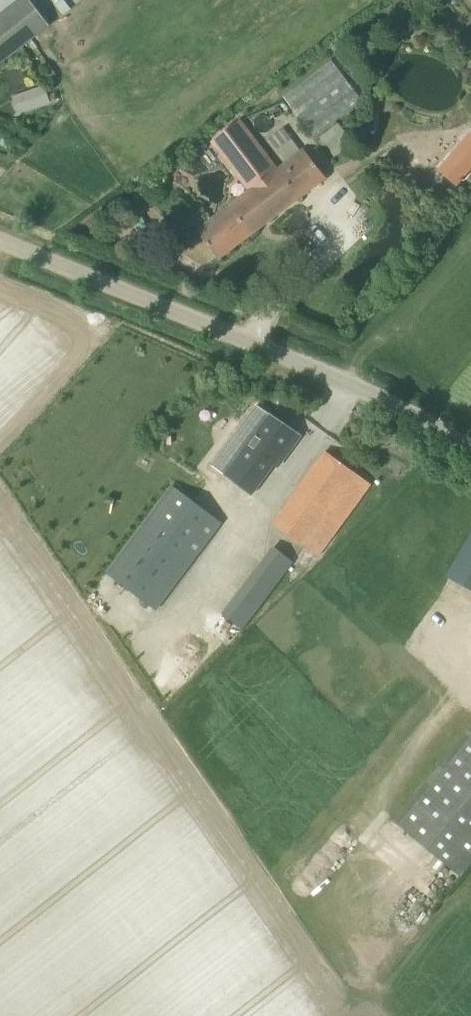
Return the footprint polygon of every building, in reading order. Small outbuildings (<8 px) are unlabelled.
[(49,26),(30,0),(19,0),(0,15),(0,64),(49,26)] [(343,51),(284,96),(331,158),(390,114),(343,51)] [(216,132),(232,120),(228,113),(211,126),(216,132)] [(219,259),(327,179),(304,147),(277,168),(241,119),(211,141),(248,191),(197,229),(219,259)] [(438,168),(455,183),(470,165),(470,133),(438,168)] [(214,468),(250,496),(274,466),(276,468),(300,437),(260,406),(239,433),(243,436),(239,441),(236,438),(214,468)] [(326,450),(273,523),(318,556),(371,483),(326,450)] [(172,484),(105,572),(156,610),(189,566),(186,563),(219,519),(172,484)] [(470,590),(470,540),(465,550),(457,545),(444,568),(451,571),(448,577),(470,590)] [(299,566),(273,546),(221,612),(243,629),(284,575),(289,579),(299,566)] [(394,820),(461,876),(470,864),(470,726),(394,820)]
